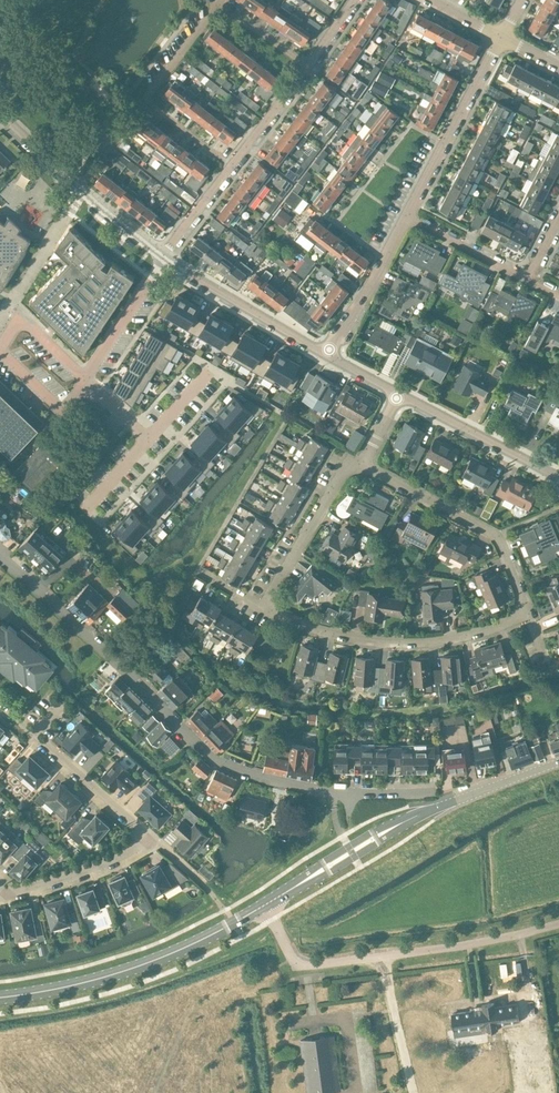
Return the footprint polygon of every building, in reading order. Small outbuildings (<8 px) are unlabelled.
[(248,6),(257,13),(259,14),(266,3),(265,2),(262,0),(252,0),(248,6)] [(323,0),(318,7),(329,14),(334,7),(328,3),(323,0)] [(385,14),(392,3),(387,0),(377,0),(373,6),(385,14)] [(542,5),(555,12),(558,6),(558,0),(545,0),(542,5)] [(266,3),(259,14),(269,21),(270,21),(277,10),(276,10),(266,3)] [(555,12),(542,5),(535,16),(548,24),(555,12)] [(277,10),(270,21),(280,28),(280,29),(291,13),(280,6),(277,10)] [(385,14),(373,6),(365,17),(377,26),(385,14)] [(291,13),(280,29),(291,36),(299,25),(303,20),(302,19),(292,12),(291,13)] [(404,12),(397,24),(399,25),(404,27),(410,15),(404,12)] [(424,33),(431,20),(419,13),(412,26),(424,33)] [(548,24),(535,16),(528,28),(542,35),(548,24)] [(365,17),(357,28),(369,37),(374,40),(382,30),(376,26),(377,26),(365,17)] [(310,18),(306,23),(317,31),(321,26),(310,18)] [(436,39),(442,26),(431,20),(424,33),(436,39)] [(303,28),(314,36),(317,31),(306,23),(303,28)] [(299,25),(291,36),(303,44),(306,39),(310,41),(314,36),(303,28),(299,25)] [(396,32),(401,34),(404,27),(399,25),(396,32)] [(448,45),(454,32),(442,26),(436,39),(448,45)] [(209,29),(203,37),(211,43),(209,47),(214,51),(216,47),(225,36),(224,36),(221,34),(223,32),(216,27),(215,29),(214,28),(212,31),(209,29)] [(362,47),(361,48),(366,51),(374,40),(357,28),(350,39),(362,47)] [(454,32),(448,45),(459,51),(466,38),(454,32)] [(225,36),(216,47),(227,55),(235,44),(225,36)] [(456,58),(455,59),(457,60),(462,62),(463,59),(469,62),(471,57),(478,45),(466,38),(459,51),(456,58)] [(354,59),(361,48),(362,47),(350,39),(342,50),(354,59)] [(394,45),(390,42),(386,48),(390,51),(394,45)] [(235,44),(227,55),(237,64),(246,52),(235,44)] [(410,44),(407,49),(414,52),(416,47),(410,44)] [(420,56),(422,51),(416,47),(414,52),(420,56)] [(382,54),(386,57),(390,51),(386,48),(382,54)] [(335,61),(334,62),(350,73),(358,61),(354,59),(342,50),(335,61)] [(395,51),(391,58),(399,63),(404,56),(395,51)] [(246,52),(237,64),(247,72),(256,61),(246,52)] [(428,54),(425,58),(437,65),(440,60),(428,54)] [(200,68),(204,63),(199,58),(194,64),(200,68)] [(390,58),(385,64),(390,67),(394,61),(390,58)] [(440,60),(437,65),(444,68),(446,63),(440,60)] [(256,61),(247,72),(258,80),(267,69),(256,61)] [(334,62),(326,73),(338,81),(336,84),(341,87),(350,73),(334,62)] [(204,63),(200,68),(207,73),(211,68),(204,63)] [(502,74),(508,77),(507,80),(518,86),(527,69),(515,63),(513,67),(507,64),(506,67),(502,74)] [(380,67),(375,64),(371,71),(376,74),(380,67)] [(449,71),(455,75),(458,70),(460,67),(455,64),(453,64),(449,71)] [(194,75),(199,70),(193,66),(189,71),(194,75)] [(421,66),(417,73),(431,80),(435,73),(421,66)] [(267,69),(258,80),(262,83),(272,91),(277,86),(274,82),(278,77),(267,69)] [(530,92),(539,76),(527,69),(518,86),(530,92)] [(199,70),(194,75),(201,81),(205,75),(199,70)] [(367,77),(371,80),(376,74),(371,71),(367,77)] [(381,71),(376,80),(386,85),(390,76),(381,71)] [(457,79),(445,73),(438,85),(451,91),(457,79)] [(220,75),(216,80),(221,84),(222,85),(226,80),(225,79),(220,75)] [(539,76),(530,92),(542,98),(551,82),(539,76)] [(174,102),(186,87),(175,78),(172,82),(169,80),(164,86),(167,88),(163,93),(174,102)] [(209,78),(205,84),(216,92),(220,87),(220,86),(209,78)] [(226,80),(222,85),(228,89),(232,84),(226,80)] [(362,80),(354,92),(360,97),(368,85),(362,80)] [(324,81),(315,92),(326,101),(331,105),(340,94),(335,90),(324,81)] [(374,81),(370,89),(380,94),(384,86),(374,81)] [(451,91),(438,85),(431,81),(428,86),(435,90),(432,96),(445,103),(451,91)] [(558,95),(558,86),(551,82),(542,98),(554,104),(558,95)] [(262,83),(258,88),(269,96),(272,91),(262,83)] [(194,99),(197,95),(186,87),(174,102),(185,110),(193,99),(194,99)] [(220,87),(216,92),(225,99),(229,94),(220,87)] [(258,88),(255,92),(265,101),(269,96),(258,88)] [(242,101),(246,95),(241,91),(237,96),(242,101)] [(500,91),(496,98),(509,104),(512,97),(500,91)] [(315,92),(307,103),(318,112),(326,101),(315,92)] [(423,97),(430,101),(426,108),(438,115),(445,103),(432,96),(425,92),(423,97)] [(246,95),(242,101),(256,111),(260,106),(246,95)] [(236,108),(241,103),(232,96),(228,102),(236,108)] [(364,96),(359,102),(364,106),(368,100),(364,96)] [(195,118),(204,107),(194,99),(193,99),(185,110),(195,118)] [(209,101),(204,107),(195,118),(206,126),(214,115),(210,112),(215,105),(209,101)] [(496,101),(489,113),(506,121),(512,109),(496,101)] [(519,101),(516,108),(521,110),(524,104),(519,101)] [(241,103),(236,108),(243,113),(243,112),(247,108),(241,103)] [(307,103),(299,113),(310,122),(318,112),(307,103)] [(378,117),(390,126),(398,115),(388,107),(383,103),(374,114),(378,117)] [(415,123),(430,131),(438,115),(426,108),(419,104),(417,109),(423,113),(420,120),(417,119),(415,123)] [(527,114),(530,107),(524,104),(521,110),(527,114)] [(346,106),(341,112),(346,115),(350,110),(346,106)] [(356,106),(351,113),(355,116),(356,116),(360,110),(356,106)] [(341,112),(337,118),(341,121),(346,116),(341,112)] [(224,113),(219,119),(214,115),(206,126),(216,134),(225,123),(225,124),(230,117),(224,113)] [(299,113),(291,124),(302,133),(310,122),(299,113)] [(351,113),(347,118),(351,122),(355,116),(351,113)] [(489,113),(483,124),(500,133),(506,121),(489,113)] [(542,113),(539,120),(544,122),(548,116),(542,113)] [(552,126),(555,120),(548,116),(544,122),(552,126)] [(225,123),(216,134),(227,143),(231,138),(235,140),(239,134),(229,127),(233,122),(234,120),(230,117),(225,124),(225,123)] [(233,122),(243,129),(246,125),(236,117),(234,120),(233,122)] [(390,126),(378,117),(370,128),(382,136),(390,126)] [(145,140),(156,126),(145,118),(136,129),(137,129),(135,133),(145,140)] [(527,121),(522,130),(528,133),(534,121),(532,120),(528,118),(527,121)] [(243,129),(233,122),(229,127),(239,134),(243,129)] [(537,122),(533,129),(540,132),(543,125),(537,122)] [(333,123),(325,134),(329,137),(338,126),(333,123)] [(291,124),(282,135),(294,143),(299,148),(308,137),(302,133),(291,124)] [(483,124),(477,136),(493,145),(499,149),(502,143),(496,139),(500,133),(483,124)] [(158,145),(166,134),(156,126),(145,140),(147,137),(158,145)] [(339,128),(335,133),(339,137),(344,131),(339,128)] [(382,136),(370,128),(362,138),(373,147),(382,136)] [(519,136),(525,139),(528,133),(522,130),(519,136)] [(557,132),(550,144),(558,149),(558,134),(557,132)] [(334,135),(331,139),(335,143),(339,138),(339,137),(335,133),(334,135)] [(158,145),(155,148),(166,157),(168,154),(177,143),(166,134),(158,145)] [(321,139),(325,142),(329,137),(325,134),(321,139)] [(358,134),(349,145),(349,146),(365,158),(373,147),(362,138),(358,134)] [(282,135),(274,145),(285,154),(294,143),(282,135)] [(477,136),(471,148),(487,157),(493,145),(477,136)] [(534,144),(528,140),(525,146),(531,149),(534,144)] [(177,165),(177,164),(178,162),(187,151),(177,143),(168,154),(166,157),(177,165)] [(317,144),(309,155),(313,158),(321,148),(317,144)] [(550,144),(544,156),(558,164),(558,149),(550,144)] [(274,145),(266,156),(277,164),(285,154),(274,145)] [(365,158),(349,146),(341,156),(346,159),(357,168),(365,158)] [(522,152),(528,155),(531,149),(525,146),(522,152)] [(131,158),(136,152),(129,148),(125,153),(131,158)] [(471,148),(465,160),(481,169),(487,157),(471,148)] [(513,148),(510,153),(516,157),(519,151),(513,148)] [(323,149),(319,155),(323,158),(328,152),(323,149)] [(188,172),(197,159),(187,151),(178,162),(177,164),(188,172)] [(9,160),(0,152),(0,170),(9,160)] [(126,165),(130,160),(120,152),(116,158),(126,165)] [(136,152),(131,158),(138,163),(142,157),(136,152)] [(510,153),(507,159),(513,162),(516,157),(510,153)] [(313,158),(309,155),(301,165),(305,169),(313,158)] [(318,155),(315,160),(319,163),(323,159),(323,158),(319,155),(318,155)] [(534,166),(554,177),(558,168),(558,164),(544,156),(543,156),(541,160),(538,159),(534,166)] [(189,170),(193,173),(203,181),(207,176),(205,172),(208,167),(197,159),(188,172),(189,170)] [(357,168),(346,159),(337,170),(349,179),(357,168)] [(130,160),(126,165),(132,170),(136,165),(130,160)] [(465,160),(458,172),(475,181),(481,169),(465,160)] [(250,173),(265,184),(273,173),(258,162),(250,173)] [(108,166),(104,163),(100,168),(104,171),(108,166)] [(151,164),(147,170),(152,174),(153,175),(157,169),(157,168),(151,164)] [(522,167),(515,164),(512,170),(519,173),(522,167)] [(289,168),(285,175),(294,182),(305,169),(301,165),(295,172),(289,168)] [(534,166),(528,178),(532,180),(548,189),(554,177),(534,166)] [(157,169),(153,175),(161,181),(166,175),(157,169)] [(307,170),(303,176),(307,179),(312,174),(307,170)] [(349,179),(337,170),(329,180),(341,189),(349,179)] [(509,176),(515,179),(519,173),(512,170),(509,176)] [(105,192),(114,181),(103,172),(94,183),(105,192)] [(145,172),(141,177),(147,181),(151,176),(145,172)] [(458,172),(452,184),(468,193),(475,181),(458,172)] [(506,175),(500,172),(497,177),(503,180),(506,175)] [(190,177),(200,185),(203,181),(193,173),(190,177)] [(267,185),(265,184),(250,173),(242,183),(258,196),(267,185)] [(151,176),(147,181),(153,186),(157,181),(151,176)] [(302,177),(298,182),(303,185),(306,181),(307,179),(303,176),(302,177)] [(164,182),(168,185),(168,186),(173,190),(178,185),(168,177),(164,182)] [(200,185),(190,177),(186,182),(196,190),(200,185)] [(494,184),(500,187),(503,180),(497,177),(494,184)] [(341,189),(329,180),(321,191),(333,200),(341,189)] [(548,189),(532,180),(526,192),(542,201),(548,189)] [(114,181),(105,192),(116,200),(124,189),(114,181)] [(234,194),(245,202),(250,206),(258,196),(242,183),(234,194)] [(452,184),(446,196),(462,205),(468,193),(452,184)] [(124,189),(116,200),(126,208),(135,197),(138,194),(127,185),(124,189)] [(178,185),(173,190),(180,195),(181,194),(184,190),(178,185)] [(168,198),(172,193),(166,188),(162,193),(168,198)] [(283,188),(279,194),(283,197),(287,191),(283,188)] [(509,191),(503,188),(499,195),(506,198),(509,191)] [(292,189),(284,201),(294,209),(303,198),(297,193),(292,190),(292,189)] [(333,200),(321,191),(313,202),(324,211),(333,200)] [(519,205),(535,213),(542,201),(526,192),(519,205)] [(172,193),(168,198),(174,203),(178,198),(172,193)] [(245,202),(234,194),(226,204),(237,213),(245,202)] [(446,196),(439,209),(455,217),(462,205),(446,196)] [(494,199),(488,196),(485,201),(491,205),(494,199)] [(137,216),(145,205),(135,197),(126,208),(137,216)] [(275,199),(270,205),(274,208),(279,202),(275,199)] [(482,208),(488,211),(491,205),(485,201),(482,208)] [(504,201),(502,207),(507,209),(510,203),(504,201)] [(513,212),(516,207),(510,203),(507,209),(513,212)] [(237,213),(226,204),(217,215),(229,224),(237,213)] [(147,224),(156,213),(145,205),(137,216),(147,224)] [(270,205),(266,210),(270,213),(274,208),(270,205)] [(167,206),(164,211),(174,219),(178,214),(167,206)] [(281,209),(274,219),(281,224),(288,215),(281,209)] [(522,210),(519,217),(531,223),(535,216),(522,210)] [(174,219),(164,211),(159,216),(170,224),(174,219)] [(170,224),(159,216),(156,213),(147,224),(158,233),(162,227),(166,229),(170,224)] [(478,213),(471,225),(477,229),(478,229),(484,217),(484,216),(478,213)] [(489,214),(480,230),(493,237),(501,221),(489,214)] [(0,288),(30,240),(16,231),(18,228),(19,228),(19,227),(7,215),(6,216),(2,223),(0,221),(0,289),(0,288)] [(221,232),(225,226),(213,217),(208,223),(217,229),(213,235),(216,238),(221,232)] [(310,218),(299,231),(314,243),(318,239),(317,239),(326,227),(316,219),(314,221),(313,220),(310,218)] [(254,226),(258,229),(263,223),(258,220),(254,226)] [(504,243),(513,227),(501,221),(493,237),(504,243)] [(258,229),(254,226),(249,232),(254,235),(258,229)] [(318,239),(314,243),(325,251),(328,247),(337,236),(326,227),(317,239),(318,239)] [(513,227),(504,243),(517,249),(525,233),(513,227)] [(62,268),(29,302),(43,315),(51,323),(83,353),(134,278),(112,263),(110,267),(108,269),(102,265),(106,261),(82,238),(81,238),(70,228),(56,248),(71,263),(65,270),(62,268)] [(233,232),(229,238),(233,241),(237,235),(233,232)] [(236,244),(241,238),(237,235),(233,241),(236,244)] [(202,257),(210,245),(198,236),(190,247),(202,257)] [(337,236),(328,247),(339,255),(348,244),(337,236)] [(416,239),(406,259),(422,268),(423,266),(436,273),(436,274),(437,274),(439,269),(440,268),(442,263),(445,258),(444,257),(444,258),(438,255),(436,258),(433,256),(436,250),(416,239)] [(244,250),(249,255),(257,245),(257,244),(253,241),(250,245),(248,244),(244,250)] [(348,244),(339,255),(349,263),(358,252),(348,244)] [(210,245),(202,257),(214,266),(222,255),(222,254),(210,245)] [(222,255),(214,266),(225,275),(237,259),(225,250),(222,255)] [(270,251),(267,255),(274,261),(277,257),(270,251)] [(358,252),(349,263),(360,272),(369,260),(358,252)] [(288,256),(285,260),(290,264),(294,260),(288,256)] [(277,257),(274,261),(280,265),(283,261),(277,257)] [(237,259),(225,275),(237,284),(244,274),(248,278),(253,271),(237,259)] [(305,260),(301,266),(304,269),(309,263),(305,260)] [(309,263),(304,269),(308,272),(313,266),(309,263)] [(444,272),(439,281),(462,293),(464,294),(468,285),(472,287),(467,297),(479,303),(483,293),(488,284),(482,281),(482,282),(477,279),(481,273),(464,263),(456,278),(444,272)] [(323,264),(319,269),(325,273),(328,269),(323,264)] [(296,271),(296,272),(300,275),(304,269),(301,266),(296,271)] [(258,293),(267,281),(266,281),(268,279),(272,274),(266,269),(260,277),(256,273),(247,285),(258,293)] [(304,269),(300,275),(304,278),(308,272),(304,269)] [(328,269),(325,273),(330,277),(332,275),(334,273),(328,269)] [(338,279),(348,287),(353,281),(342,273),(338,279)] [(267,280),(274,285),(279,279),(272,274),(268,279),(267,280)] [(386,300),(380,311),(391,317),(394,311),(407,318),(418,296),(423,299),(426,293),(412,285),(412,284),(408,282),(398,277),(391,290),(400,295),(395,305),(386,300)] [(332,279),(323,290),(328,293),(339,302),(348,291),(336,282),(332,279)] [(429,279),(426,285),(433,288),(436,283),(429,279)] [(268,301),(277,290),(267,281),(258,293),(268,301)] [(491,290),(482,309),(491,314),(495,308),(508,315),(510,310),(527,320),(536,302),(518,293),(516,297),(501,289),(498,294),(491,290)] [(279,309),(288,298),(277,290),(268,301),(279,309)] [(339,302),(328,293),(320,303),(331,312),(339,302)] [(167,301),(160,314),(176,324),(189,300),(178,294),(172,304),(167,301)] [(295,294),(292,298),(297,302),(298,302),(301,298),(295,294)] [(291,299),(283,309),(288,313),(297,302),(292,298),(291,299)] [(189,300),(176,324),(187,330),(192,333),(200,320),(194,317),(200,307),(197,305),(198,303),(192,300),(191,302),(189,300)] [(312,313),(303,325),(308,329),(309,329),(311,326),(317,330),(323,323),(331,312),(320,303),(316,300),(308,310),(312,313)] [(297,302),(288,313),(293,317),(302,306),(298,302),(297,302)] [(302,306),(293,317),(298,321),(307,310),(302,306)] [(473,308),(468,317),(474,320),(479,311),(473,308)] [(307,310),(298,321),(303,325),(312,313),(308,310),(307,310)] [(200,320),(192,333),(198,336),(208,342),(222,319),(220,318),(221,316),(215,313),(214,315),(211,313),(205,323),(200,320)] [(548,326),(537,320),(524,345),(536,351),(542,339),(546,341),(549,340),(551,337),(558,341),(558,314),(555,313),(548,326)] [(43,315),(39,319),(45,326),(47,327),(51,323),(43,315)] [(222,319),(208,342),(225,352),(232,339),(227,336),(233,326),(222,319)] [(368,328),(363,337),(391,351),(391,350),(392,351),(397,354),(404,341),(408,342),(411,335),(406,332),(404,337),(400,335),(398,337),(394,334),(393,334),(397,327),(382,320),(379,327),(376,325),(373,331),(368,328)] [(412,349),(406,362),(421,370),(423,366),(442,376),(451,357),(434,348),(435,346),(422,339),(425,333),(426,330),(417,325),(412,335),(411,335),(408,342),(406,345),(406,346),(412,349)] [(143,344),(165,357),(169,359),(171,360),(178,348),(177,348),(172,345),(151,332),(146,340),(144,344),(143,344)] [(232,339),(225,352),(226,352),(231,355),(230,357),(241,364),(255,339),(244,332),(238,342),(232,339)] [(454,334),(450,342),(457,346),(461,338),(454,334)] [(255,339),(241,364),(251,370),(257,373),(266,358),(260,355),(266,345),(263,343),(264,341),(262,340),(259,338),(257,340),(255,339)] [(136,355),(135,356),(156,368),(162,371),(169,359),(165,357),(143,344),(139,352),(137,355),(136,355)] [(518,357),(517,357),(525,361),(529,354),(521,350),(518,357)] [(266,358),(257,373),(263,376),(273,382),(288,357),(286,356),(287,354),(281,351),(280,353),(277,351),(271,361),(266,358)] [(128,366),(127,367),(149,379),(150,380),(156,368),(135,356),(131,363),(129,367),(128,366)] [(288,357),(273,382),(274,383),(275,381),(286,387),(291,390),(299,377),(293,374),(299,364),(288,357)] [(464,365),(453,387),(469,395),(472,389),(476,390),(476,391),(483,395),(490,382),(479,376),(480,374),(464,365)] [(120,378),(141,391),(142,391),(149,379),(127,367),(123,374),(121,378),(120,378)] [(496,368),(492,374),(499,378),(502,371),(496,368)] [(309,372),(300,386),(307,390),(302,399),(302,400),(303,400),(304,398),(320,408),(325,411),(324,412),(339,387),(317,374),(316,376),(309,372)] [(498,389),(506,393),(512,381),(504,377),(498,389)] [(116,386),(113,390),(114,391),(132,406),(141,391),(120,378),(116,386)] [(12,455),(37,429),(37,428),(38,427),(43,422),(41,420),(0,380),(0,444),(12,455)] [(544,408),(553,413),(549,421),(558,426),(558,409),(557,408),(558,404),(558,389),(556,387),(544,408)] [(507,414),(525,424),(532,410),(535,412),(542,399),(528,392),(526,396),(512,389),(505,403),(511,406),(507,414)] [(326,419),(320,430),(329,436),(336,424),(336,425),(343,413),(359,422),(369,405),(346,392),(337,409),(333,406),(326,418),(326,419)] [(234,395),(226,405),(245,422),(246,422),(244,420),(251,412),(256,416),(264,408),(247,399),(243,403),(234,395)] [(219,412),(217,414),(226,422),(223,425),(221,427),(235,439),(240,434),(237,431),(245,422),(226,405),(224,407),(222,405),(218,410),(219,412)] [(406,422),(396,441),(413,450),(411,454),(410,455),(419,460),(425,447),(420,445),(421,443),(418,441),(423,431),(406,422)] [(205,425),(200,430),(202,431),(200,433),(220,451),(228,442),(231,445),(235,439),(221,427),(217,432),(208,424),(206,426),(205,425)] [(355,429),(346,445),(354,450),(363,434),(355,429)] [(200,433),(192,443),(200,450),(196,455),(210,468),(215,462),(210,458),(218,450),(219,451),(220,451),(200,433)] [(282,441),(283,440),(303,451),(301,456),(317,466),(323,456),(299,442),(298,443),(296,441),(293,440),(282,433),(279,439),(282,441)] [(299,442),(323,456),(329,446),(312,436),(309,442),(302,438),(299,442)] [(434,439),(426,455),(449,468),(458,449),(449,445),(448,446),(434,439)] [(64,462),(43,442),(14,472),(35,492),(64,462)] [(183,452),(175,461),(195,478),(202,471),(205,473),(210,468),(196,455),(192,459),(192,460),(183,452)] [(288,461),(312,475),(317,466),(301,456),(297,462),(290,457),(288,461)] [(483,491),(490,495),(499,479),(492,475),(495,469),(472,457),(462,475),(485,487),(483,491)] [(168,469),(166,471),(175,479),(171,483),(185,496),(190,491),(189,490),(197,481),(195,479),(195,478),(175,461),(173,464),(171,462),(167,467),(168,469)] [(312,475),(288,461),(285,466),(292,470),(289,476),(293,478),(306,485),(312,475)] [(528,510),(538,490),(512,477),(512,478),(509,483),(503,479),(495,493),(515,503),(513,507),(513,511),(514,513),(516,515),(519,516),(522,516),(525,513),(527,509),(528,510)] [(304,497),(310,487),(306,485),(293,478),(290,483),(282,479),(280,483),(304,497)] [(154,482),(149,487),(151,488),(150,490),(167,506),(175,497),(180,502),(185,496),(171,483),(166,488),(157,480),(155,483),(154,482)] [(282,497),(298,507),(304,497),(280,483),(278,487),(285,491),(282,497)] [(150,490),(141,499),(149,507),(145,512),(159,525),(164,519),(159,515),(167,506),(150,490)] [(337,507),(336,508),(336,510),(337,512),(338,513),(338,514),(340,516),(342,516),(344,517),(345,516),(347,516),(348,515),(350,514),(350,513),(351,512),(381,528),(388,513),(383,511),(389,499),(376,493),(376,494),(371,491),(367,498),(368,499),(367,501),(366,501),(365,501),(347,492),(349,493),(347,496),(338,504),(337,505),(337,507)] [(269,502),(292,516),(298,507),(282,497),(278,502),(271,498),(269,502)] [(292,516),(269,502),(266,506),(273,511),(270,517),(286,526),(292,516)] [(475,505),(472,511),(480,515),(483,508),(475,505)] [(484,508),(480,515),(488,519),(492,512),(484,508)] [(132,509),(123,519),(141,535),(149,526),(154,530),(159,525),(145,512),(141,517),(139,515),(132,509)] [(402,522),(394,536),(403,541),(406,534),(428,545),(439,524),(414,512),(408,525),(402,522)] [(2,539),(8,538),(10,535),(9,529),(6,527),(5,521),(3,520),(4,518),(0,515),(0,538),(2,539)] [(274,526),(257,516),(254,522),(246,517),(243,522),(268,536),(274,526)] [(117,525),(115,528),(124,535),(119,541),(133,553),(139,547),(134,543),(141,535),(123,519),(122,520),(120,519),(116,524),(117,525)] [(519,533),(524,544),(525,543),(530,555),(539,551),(542,560),(554,555),(553,552),(555,551),(558,549),(558,541),(550,519),(539,523),(539,525),(533,528),(519,533)] [(245,536),(262,546),(268,536),(243,522),(241,526),(249,530),(245,536)] [(72,527),(64,535),(68,539),(76,531),(72,527)] [(333,534),(323,551),(331,555),(328,560),(338,567),(342,560),(344,562),(354,546),(352,545),(358,535),(345,527),(339,537),(333,534)] [(45,539),(35,530),(18,548),(22,552),(25,549),(30,554),(45,539)] [(379,530),(375,536),(381,540),(384,534),(379,530)] [(466,541),(450,533),(441,551),(450,556),(451,555),(465,562),(467,557),(474,560),(481,547),(467,539),(466,541)] [(232,541),(256,555),(262,546),(245,536),(242,541),(234,537),(232,541)] [(54,547),(45,539),(30,554),(28,557),(31,560),(34,557),(40,562),(54,547)] [(234,555),(250,565),(256,555),(232,541),(229,545),(237,550),(234,555)] [(64,556),(54,547),(40,562),(37,565),(41,569),(43,566),(50,571),(64,556)] [(226,552),(224,557),(223,556),(221,560),(245,575),(250,565),(234,555),(233,556),(226,552)] [(245,575),(221,560),(218,564),(226,569),(222,575),(239,584),(245,575)] [(297,584),(297,585),(298,600),(299,601),(307,591),(316,599),(323,589),(328,594),(336,584),(312,565),(297,584)] [(476,575),(489,607),(508,599),(498,574),(493,576),(490,569),(476,575)] [(405,574),(403,582),(413,583),(414,576),(405,574)] [(546,586),(551,599),(558,596),(558,574),(548,578),(551,584),(546,586)] [(454,579),(441,577),(442,586),(454,585),(454,579)] [(343,585),(341,586),(347,591),(351,585),(345,581),(343,585)] [(85,619),(89,623),(107,605),(123,620),(139,604),(122,589),(109,602),(89,583),(67,606),(82,621),(85,619)] [(419,602),(417,604),(418,607),(420,609),(423,609),(424,620),(430,620),(442,618),(441,608),(441,603),(452,602),(451,590),(439,591),(439,589),(438,589),(438,585),(432,584),(422,585),(422,591),(421,591),(423,602),(419,602)] [(361,589),(358,604),(367,606),(365,618),(383,621),(384,613),(401,616),(404,600),(388,597),(388,596),(369,593),(369,591),(369,590),(361,589)] [(184,595),(179,604),(192,612),(198,615),(193,622),(198,625),(211,601),(202,595),(197,602),(191,599),(184,595)] [(551,599),(556,611),(558,610),(558,596),(551,599)] [(219,611),(222,607),(211,601),(198,625),(201,627),(206,620),(211,623),(219,611)] [(211,623),(209,627),(215,630),(211,638),(215,640),(228,616),(219,611),(211,623)] [(228,616),(215,640),(219,642),(223,635),(228,638),(238,622),(228,616)] [(238,622),(228,638),(234,642),(230,649),(233,651),(247,628),(238,622)] [(16,635),(2,624),(0,626),(0,666),(13,677),(16,674),(25,682),(27,679),(35,685),(41,678),(43,679),(51,669),(47,665),(49,663),(34,651),(29,647),(30,645),(31,646),(36,640),(22,628),(16,635)] [(247,628),(233,652),(238,655),(242,647),(247,651),(257,634),(247,628)] [(487,645),(494,666),(506,662),(510,672),(516,670),(510,653),(504,655),(500,641),(487,645)] [(183,642),(180,645),(189,655),(193,651),(184,643),(183,642)] [(317,680),(322,661),(315,659),(318,648),(302,644),(295,669),(311,673),(310,678),(317,680)] [(477,678),(483,676),(481,670),(494,666),(487,645),(475,649),(479,662),(472,664),(477,678)] [(206,646),(200,651),(205,657),(209,649),(206,646)] [(322,661),(317,680),(324,682),(325,677),(340,681),(347,656),(331,652),(328,663),(322,661)] [(443,667),(436,668),(438,690),(439,690),(440,702),(448,701),(447,690),(453,689),(452,681),(460,680),(458,654),(442,655),(443,667)] [(378,691),(380,666),(373,665),(373,657),(357,656),(355,682),(363,682),(363,684),(365,684),(365,690),(378,691)] [(438,690),(436,668),(430,668),(428,656),(412,658),(415,684),(423,683),(424,692),(438,690)] [(380,666),(378,691),(391,692),(391,686),(393,686),(394,684),(401,685),(403,659),(387,658),(386,666),(380,666)] [(152,673),(164,685),(159,690),(157,692),(173,708),(175,706),(187,694),(186,693),(183,691),(189,685),(181,677),(175,682),(173,680),(172,678),(172,677),(161,665),(152,673)] [(110,686),(106,690),(115,700),(117,698),(120,700),(117,703),(122,709),(125,705),(131,711),(142,699),(119,677),(110,686)] [(218,687),(213,691),(219,698),(224,694),(218,687)] [(244,696),(236,703),(236,704),(240,707),(248,700),(244,696)] [(139,723),(152,709),(142,699),(131,711),(129,713),(139,723)] [(189,718),(186,721),(203,738),(219,723),(209,713),(209,712),(205,708),(201,713),(200,713),(197,710),(189,718)] [(495,711),(490,713),(493,724),(499,722),(495,711)] [(309,713),(308,723),(316,723),(317,714),(309,713)] [(149,730),(159,721),(153,715),(143,724),(149,730)] [(63,741),(76,753),(81,748),(90,756),(99,745),(90,737),(94,734),(80,721),(63,741)] [(147,735),(145,737),(146,738),(149,741),(152,739),(157,744),(171,730),(161,721),(160,722),(147,735)] [(219,723),(203,738),(216,752),(220,749),(222,751),(228,746),(225,743),(234,734),(221,721),(219,723)] [(481,736),(472,738),(479,767),(496,763),(491,741),(489,734),(481,736)] [(160,744),(170,755),(179,747),(169,735),(160,744)] [(110,739),(102,748),(106,752),(114,743),(110,739)] [(518,740),(515,741),(518,750),(516,751),(520,765),(533,760),(532,758),(534,757),(530,746),(528,747),(525,740),(518,742),(518,740)] [(550,742),(554,752),(558,750),(558,740),(550,742)] [(506,747),(513,767),(520,765),(516,751),(518,750),(515,741),(512,742),(513,744),(506,747)] [(10,753),(15,757),(24,746),(19,742),(10,753)] [(335,743),(334,771),(348,771),(348,765),(348,762),(354,762),(355,745),(348,745),(348,748),(335,747),(336,743),(335,743)] [(414,744),(414,772),(415,772),(428,772),(428,767),(428,766),(428,763),(435,762),(435,764),(440,764),(440,752),(439,743),(435,743),(434,743),(434,746),(428,747),(427,744),(414,744)] [(539,743),(530,746),(534,759),(543,756),(539,743)] [(355,745),(354,762),(361,762),(361,765),(361,772),(374,772),(375,744),(374,744),(374,748),(362,748),(363,745),(355,745)] [(375,744),(374,772),(387,772),(388,766),(388,763),(394,763),(395,746),(387,746),(387,749),(375,748),(375,744)] [(395,746),(394,763),(401,763),(401,766),(401,772),(414,772),(414,744),(413,744),(413,749),(402,749),(402,746),(395,746)] [(266,755),(263,770),(311,780),(314,764),(313,763),(315,747),(291,745),(290,753),(280,751),(279,757),(266,755)] [(445,752),(447,771),(466,768),(464,750),(445,752)] [(15,757),(10,753),(5,758),(10,762),(15,757)] [(22,763),(17,758),(8,769),(21,780),(24,775),(37,786),(49,772),(29,755),(22,763)] [(211,768),(200,758),(192,766),(204,777),(211,768)] [(102,777),(115,788),(118,785),(126,792),(135,782),(127,775),(129,772),(116,761),(102,777)] [(145,769),(141,773),(147,779),(151,774),(151,773),(145,769)] [(236,779),(216,769),(207,789),(227,799),(236,779)] [(56,808),(71,792),(68,789),(67,787),(64,784),(62,784),(60,782),(49,795),(43,790),(34,800),(41,805),(46,799),(56,808)] [(157,826),(159,827),(171,814),(151,796),(157,789),(149,782),(138,794),(145,801),(138,809),(146,816),(145,816),(150,820),(151,821),(151,823),(155,827),(157,826)] [(71,792),(56,808),(66,817),(60,823),(67,828),(76,819),(70,813),(81,801),(79,799),(79,797),(76,794),(73,794),(71,792)] [(202,801),(205,795),(200,792),(197,799),(202,801)] [(255,799),(243,796),(239,813),(261,819),(266,801),(258,799),(258,800),(255,799)] [(22,801),(17,806),(22,811),(27,805),(22,801)] [(225,803),(220,813),(225,815),(230,805),(225,803)] [(187,809),(182,814),(187,818),(192,813),(187,809)] [(104,831),(109,826),(96,814),(88,823),(81,817),(67,833),(74,839),(85,836),(94,843),(99,838),(101,838),(104,834),(104,831)] [(191,828),(182,820),(173,830),(178,835),(179,834),(183,837),(177,843),(179,845),(178,847),(184,852),(185,851),(191,856),(197,849),(198,850),(204,844),(202,843),(208,836),(194,824),(191,828)] [(282,830),(281,834),(288,836),(289,829),(285,828),(282,830)] [(11,830),(6,835),(0,842),(0,860),(1,861),(11,850),(16,854),(26,843),(11,830)] [(39,831),(34,837),(39,841),(44,836),(39,831)] [(18,878),(19,877),(21,879),(28,871),(30,873),(44,857),(36,851),(40,846),(30,838),(26,843),(16,854),(21,858),(11,869),(15,873),(13,874),(18,878)] [(171,863),(166,868),(162,870),(159,864),(151,869),(150,868),(143,872),(144,873),(142,874),(147,882),(146,883),(148,888),(150,888),(154,895),(163,889),(165,892),(180,884),(179,883),(188,877),(171,863)] [(111,881),(110,882),(119,902),(120,901),(121,904),(125,905),(131,902),(132,899),(131,897),(133,896),(133,895),(140,892),(134,878),(127,882),(124,875),(119,878),(118,875),(110,879),(111,881)] [(80,893),(78,894),(85,914),(100,908),(99,907),(105,905),(101,893),(95,895),(93,888),(86,891),(84,890),(80,891),(80,893)] [(68,913),(64,898),(46,903),(52,927),(70,922),(73,931),(79,929),(75,912),(68,913)] [(146,901),(140,903),(143,911),(150,908),(146,901)] [(14,910),(11,911),(13,918),(11,920),(12,926),(14,927),(16,939),(34,935),(35,940),(43,938),(39,917),(32,918),(30,907),(20,909),(18,908),(15,908),(14,910)] [(18,940),(11,941),(13,950),(20,949),(18,940)] [(482,1009),(451,1013),(454,1030),(455,1036),(485,1032),(486,1032),(498,1030),(498,1031),(498,1025),(520,1021),(519,1021),(517,1004),(517,1003),(495,1006),(494,1002),(482,1004),(482,1003),(481,1003),(482,1009)] [(292,1080),(302,1092),(339,1092),(338,1091),(331,1036),(300,1040),(306,1078),(292,1080)]
